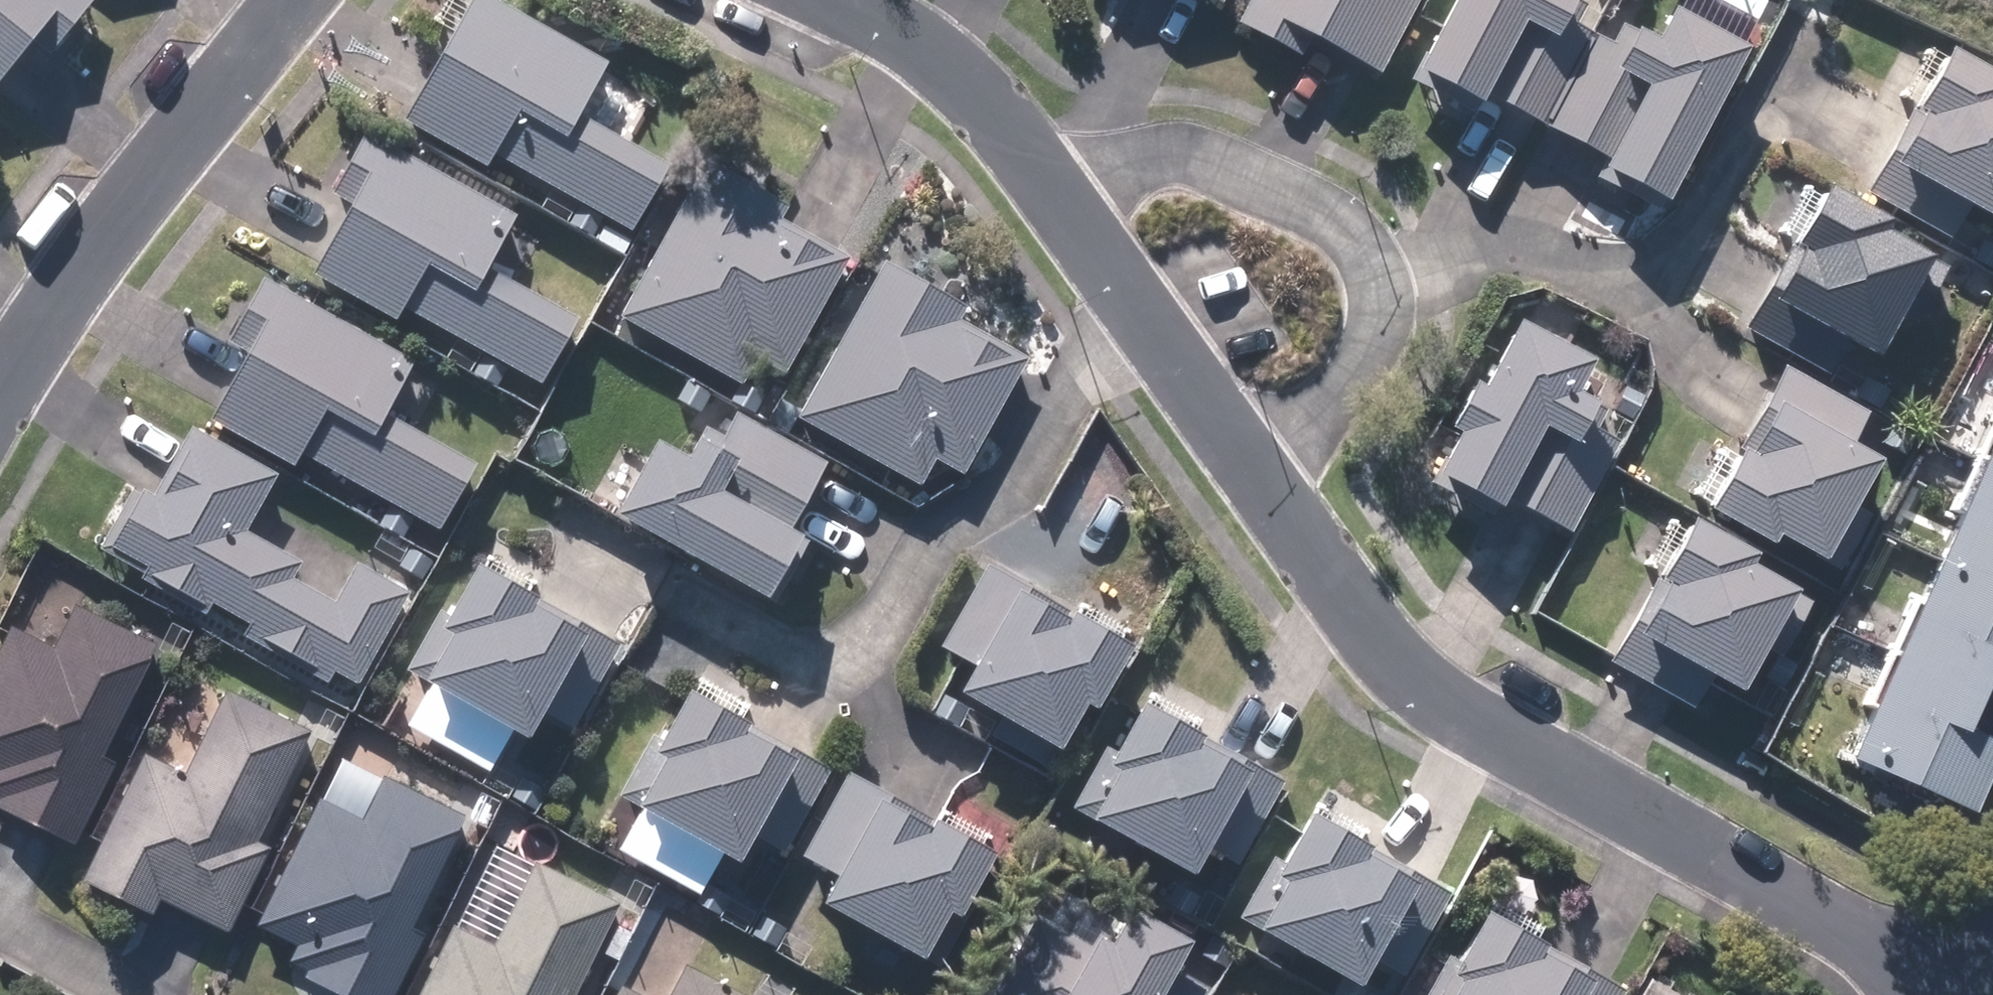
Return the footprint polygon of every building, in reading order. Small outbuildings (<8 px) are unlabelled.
[(15,62),(35,37),(50,49),(90,0),(0,0),(0,80),(15,62)] [(402,122),(483,170),(492,155),(627,233),(664,169),(573,116),(602,66),(489,0),(473,0),(429,75),(402,122)] [(1212,15),(1219,0),(1181,0),(1212,15)] [(1236,22),(1298,54),(1305,39),(1332,53),(1371,73),(1409,0),(1247,0),(1236,22)] [(1660,0),(1448,0),(1410,75),(1502,120),(1566,151),(1667,201),(1746,42),(1660,0)] [(1940,46),(1894,132),(1875,167),(1988,228),(1992,218),(1992,75),(1940,46)] [(338,231),(312,275),(394,322),(403,307),(537,385),(575,321),(484,269),(512,220),(363,133),(331,188),(355,202),(338,231)] [(785,208),(703,163),(617,317),(740,385),(754,360),(782,375),(845,261),(816,245),(776,223),(785,208)] [(1946,251),(1819,184),(1770,275),(1755,305),(1881,372),(1946,251)] [(964,310),(881,265),(796,419),(919,487),(933,462),(961,477),(1003,400),(1024,363),(955,325),(964,310)] [(233,378),(208,420),(289,468),(298,453),(432,531),(470,466),(379,414),(407,366),(263,282),(230,339),(249,350),(233,378)] [(1587,361),(1510,319),(1474,386),(1465,381),(1440,428),(1448,432),(1426,473),(1492,508),(1497,499),(1523,513),(1564,536),(1616,440),(1592,427),(1603,407),(1571,390),(1587,361)] [(1866,412),(1781,366),(1761,403),(1752,419),(1762,424),(1744,455),(1733,449),(1700,508),(1764,544),(1769,535),(1833,570),(1865,513),(1846,503),(1871,458),(1848,445),(1866,412)] [(653,446),(611,519),(760,602),(763,598),(772,603),(805,544),(785,532),(805,496),(822,465),(735,416),(720,442),(700,431),(682,463),(653,446)] [(276,475),(187,427),(168,461),(150,495),(130,486),(96,549),(140,574),(137,579),(203,616),(209,605),(245,625),(239,637),(326,685),(332,673),(356,686),(407,592),(352,563),(330,603),(290,581),(298,563),(242,532),(276,475)] [(1840,753),(1961,810),(1992,742),(1992,740),(1947,718),(1970,675),(1980,650),(1992,656),(1992,429),(1840,753)] [(1748,551),(1685,517),(1624,630),(1731,687),(1754,646),(1777,658),(1809,598),(1742,562),(1748,551)] [(1125,639),(986,563),(923,677),(1062,754),(1125,639)] [(437,615),(404,673),(422,682),(420,685),(522,742),(539,713),(568,729),(614,649),(566,621),(473,569),(444,619),(437,615)] [(154,650),(73,610),(51,654),(8,633),(0,650),(0,814),(31,829),(70,848),(111,765),(99,759),(154,650)] [(253,846),(308,734),(226,693),(184,778),(144,758),(82,883),(149,915),(157,899),(188,914),(225,932),(265,852),(253,846)] [(649,739),(617,797),(634,806),(633,809),(732,865),(749,835),(781,853),(825,775),(772,745),(684,695),(656,743),(649,739)] [(1239,765),(1131,703),(1070,808),(1218,893),(1279,788),(1239,765)] [(834,875),(817,906),(916,962),(943,914),(953,919),(988,857),(896,805),(845,777),(800,856),(834,875)] [(463,819),(382,780),(360,824),(318,803),(257,925),(299,945),(291,962),(308,970),(303,980),(333,994),(390,994),(420,934),(408,929),(463,819)] [(1298,814),(1239,922),(1373,994),(1389,994),(1445,893),(1403,871),(1298,814)] [(617,905),(535,864),(493,949),(452,929),(420,994),(572,994),(617,905)] [(989,994),(1201,994),(1220,959),(1056,871),(989,994)] [(1479,910),(1432,994),(1621,994),(1624,990),(1580,966),(1479,910)] [(683,968),(670,994),(737,994),(683,968)] [(1217,994),(1280,994),(1232,968),(1217,994)] [(1643,982),(1636,994),(1667,994),(1643,982)]
